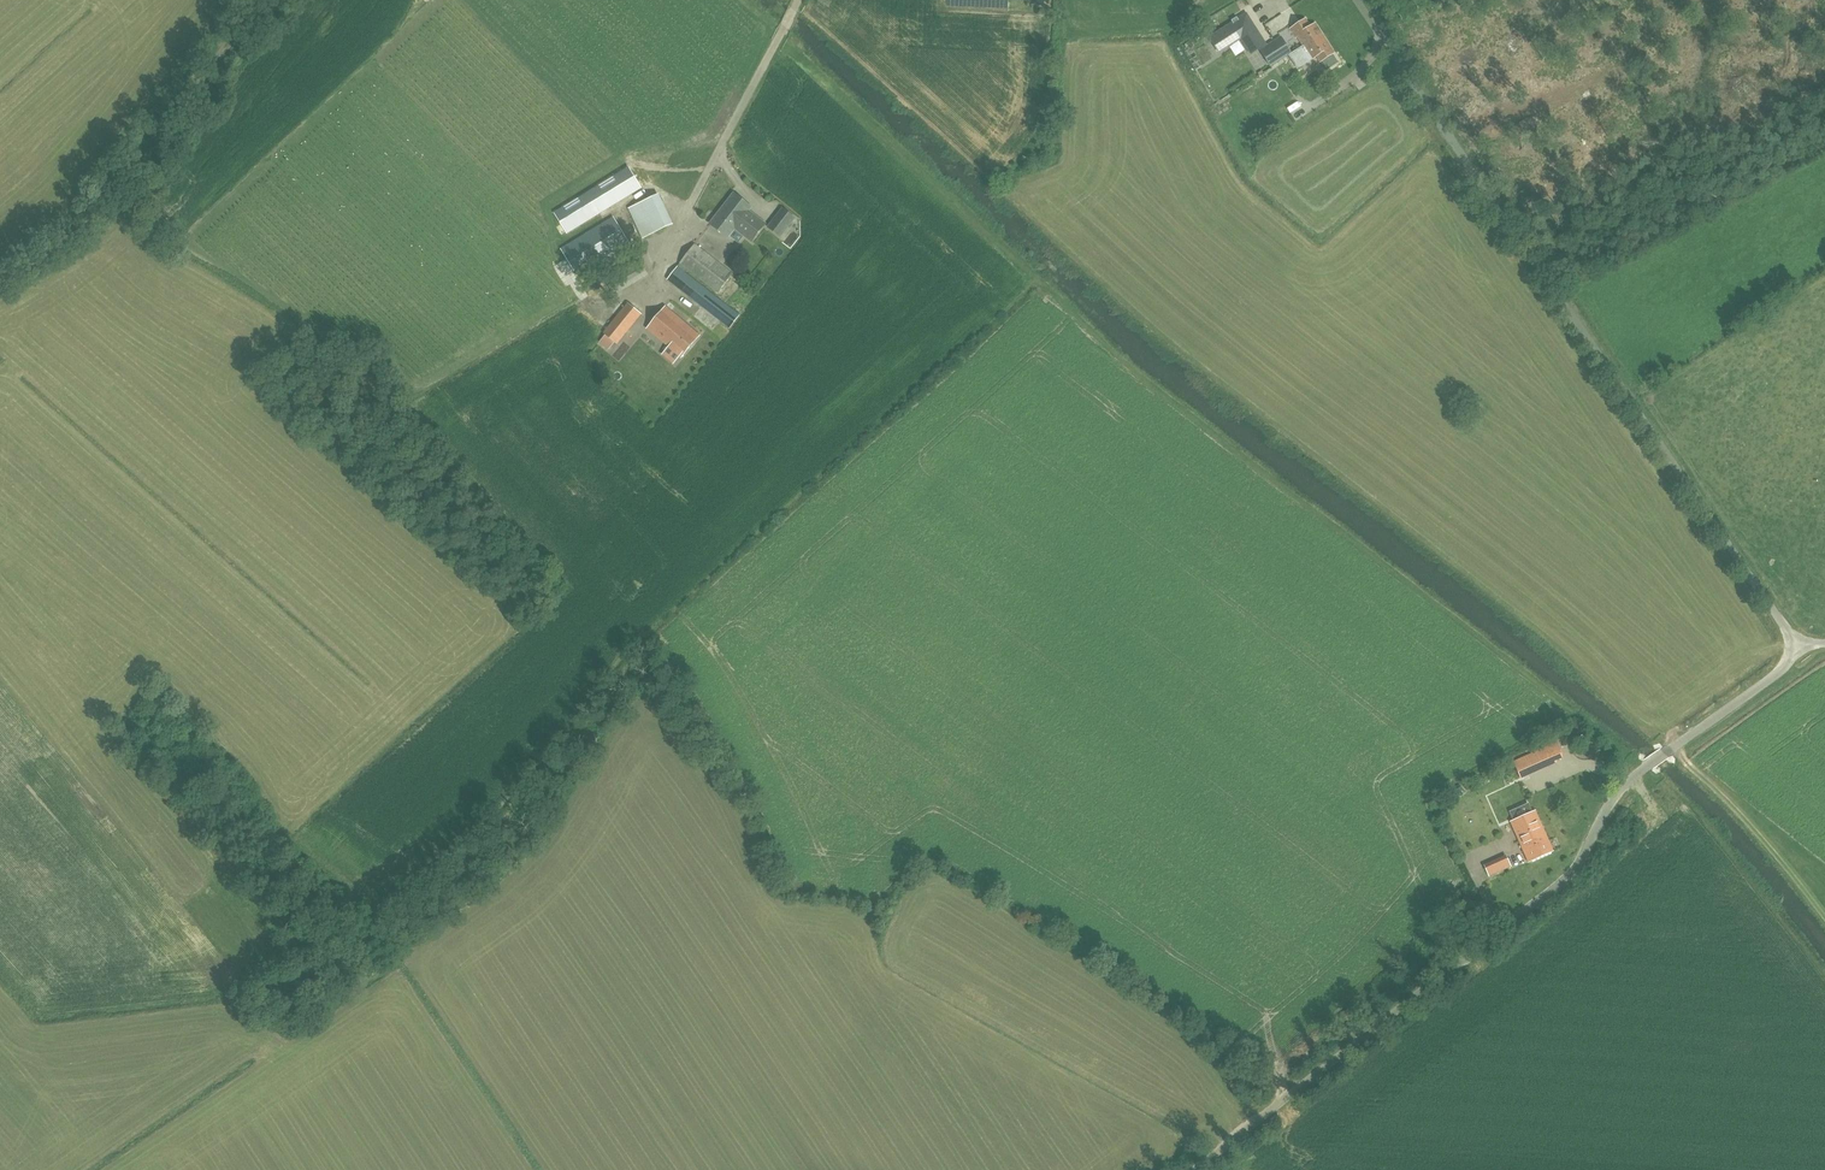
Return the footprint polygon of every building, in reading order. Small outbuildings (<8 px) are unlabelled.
[(1267,44),(1247,13),(1209,37),(1219,53),(1241,39),(1251,55),(1267,44)] [(1304,46),(1322,35),(1315,24),(1310,27),(1305,19),(1291,29),(1296,37),(1298,36),(1304,46)] [(1321,61),(1334,53),(1333,52),(1322,35),(1304,46),(1313,59),(1317,56),(1319,58),(1321,61)] [(1271,66),(1291,53),(1281,37),(1261,50),(1271,66)] [(568,234),(636,192),(627,178),(559,219),(568,234)] [(643,239),(674,224),(660,194),(629,208),(643,239)] [(735,194),(725,206),(745,222),(742,226),(744,228),(740,232),(752,241),(765,224),(748,211),(751,207),(735,194)] [(745,222),(725,206),(711,224),(727,238),(735,228),(740,232),(744,228),(742,226),(745,222)] [(780,237),(795,218),(784,209),(769,228),(780,237)] [(578,276),(602,262),(606,259),(610,266),(620,259),(617,253),(631,245),(629,242),(614,217),(562,249),(578,276)] [(794,230),(786,240),(797,248),(804,237),(794,230)] [(734,273),(696,244),(681,263),(719,292),(734,273)] [(638,258),(604,279),(614,296),(648,275),(638,258)] [(741,315),(678,266),(668,280),(730,328),(741,315)] [(604,333),(615,342),(618,344),(643,314),(629,303),(604,333)] [(701,335),(679,317),(649,329),(683,356),(701,335)] [(1547,745),(1514,761),(1521,778),(1550,765),(1562,760),(1553,739),(1546,742),(1547,745)] [(1529,861),(1553,850),(1536,811),(1511,822),(1529,861)] [(1357,1015),(1350,1007),(1338,1016),(1345,1025),(1357,1015)]
